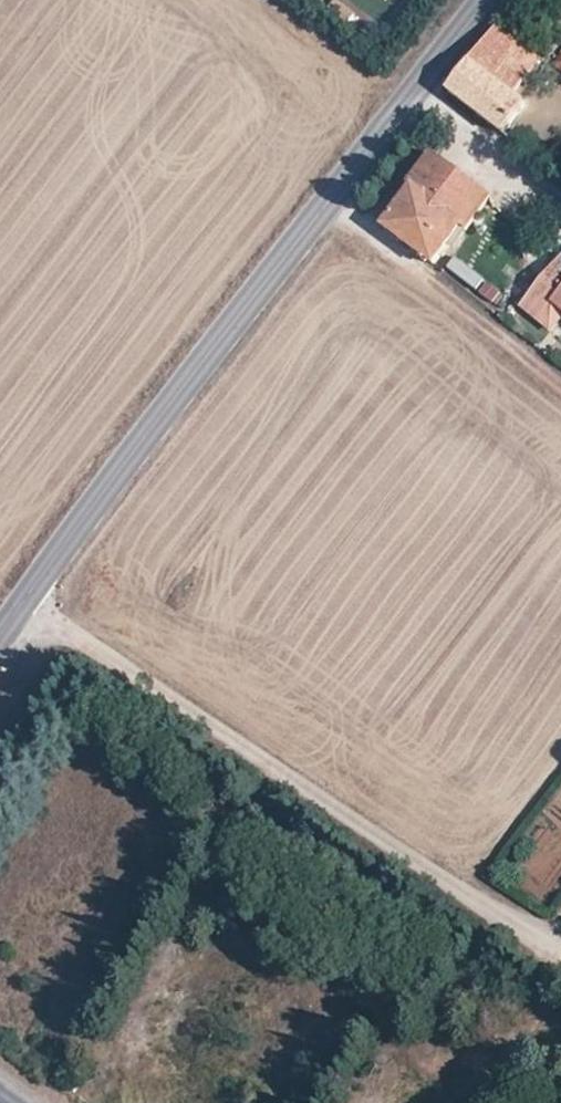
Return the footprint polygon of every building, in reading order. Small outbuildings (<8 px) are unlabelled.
[(446,93),(500,135),(523,105),(514,98),(540,63),(495,29),(446,93)] [(381,230),(433,269),(462,229),(467,232),(491,202),(427,154),(405,183),(412,189),(381,230)] [(560,261),(523,310),(554,333),(560,323),(560,261)]
